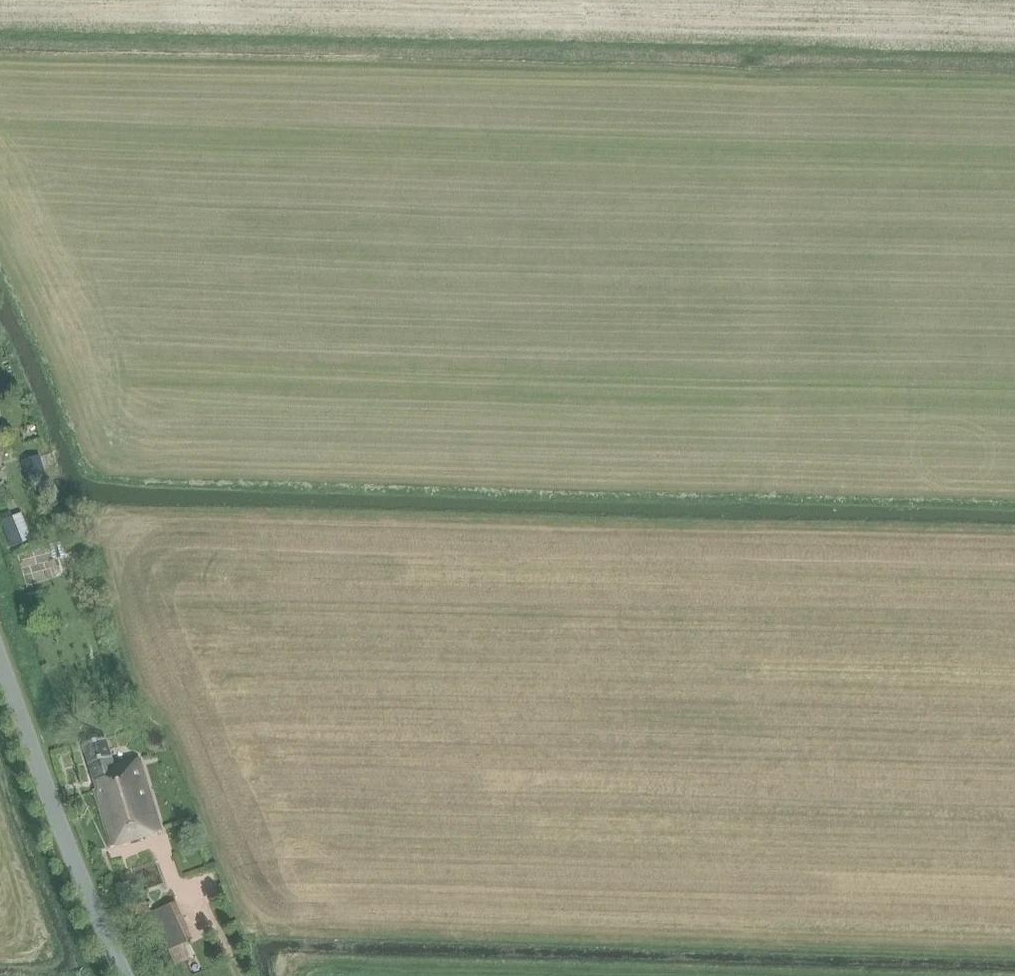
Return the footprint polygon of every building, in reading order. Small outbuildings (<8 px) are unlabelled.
[(47,478),(40,455),(21,461),(27,484),(47,478)] [(8,542),(22,537),(14,515),(0,520),(0,521),(8,542)] [(110,847),(160,832),(137,758),(113,765),(105,739),(82,745),(96,789),(92,790),(110,847)] [(136,915),(148,911),(144,899),(132,903),(136,915)] [(152,912),(176,965),(186,960),(179,944),(186,941),(170,905),(152,912)]
